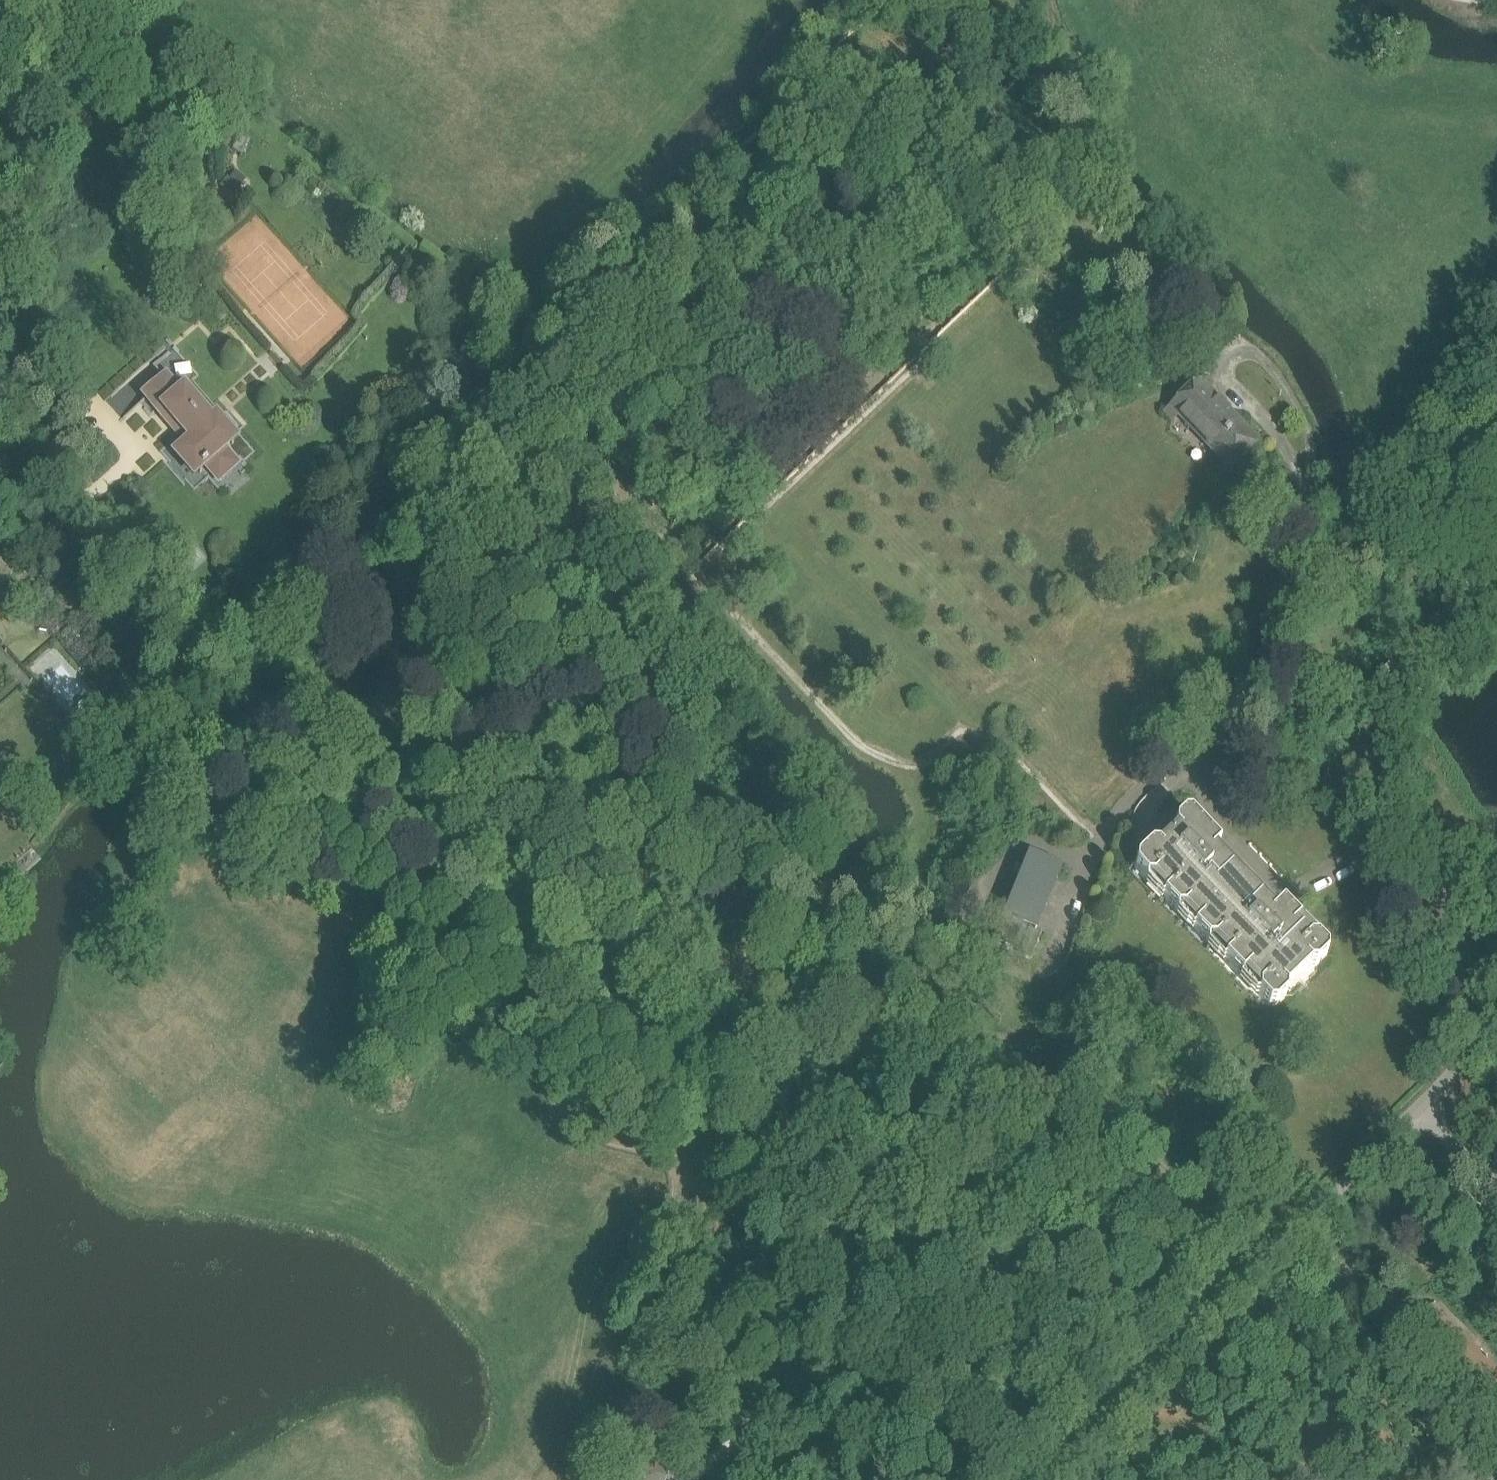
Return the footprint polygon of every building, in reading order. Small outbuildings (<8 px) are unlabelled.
[(247,181),(238,174),(231,182),(240,189),(247,181)] [(214,422),(184,388),(183,386),(177,391),(167,380),(146,397),(187,444),(177,453),(195,475),(206,465),(219,480),(236,464),(224,450),(235,440),(232,436),(238,431),(226,416),(220,422),(217,419),(214,422)] [(1256,442),(1228,413),(1199,382),(1166,413),(1173,421),(1179,415),(1227,466),(1221,471),(1223,473),(1256,442)] [(113,732),(116,729),(106,717),(103,720),(113,732)] [(1215,851),(1219,847),(1190,817),(1184,817),(1175,825),(1176,832),(1157,850),(1151,850),(1136,864),(1136,870),(1269,1007),(1275,1007),(1286,997),(1286,990),(1309,967),(1316,967),(1327,957),(1327,951),(1282,905),(1274,913),(1244,882),(1252,874),(1243,864),(1235,872),(1215,851)] [(992,945),(1031,961),(1042,934),(1037,930),(1061,868),(1028,855),(1023,867),(1015,864),(1011,874),(1019,877),(992,945)] [(667,1473),(671,1474),(675,1459),(646,1450),(640,1468),(644,1469),(641,1479),(637,1478),(636,1479),(665,1479),(667,1473)]
